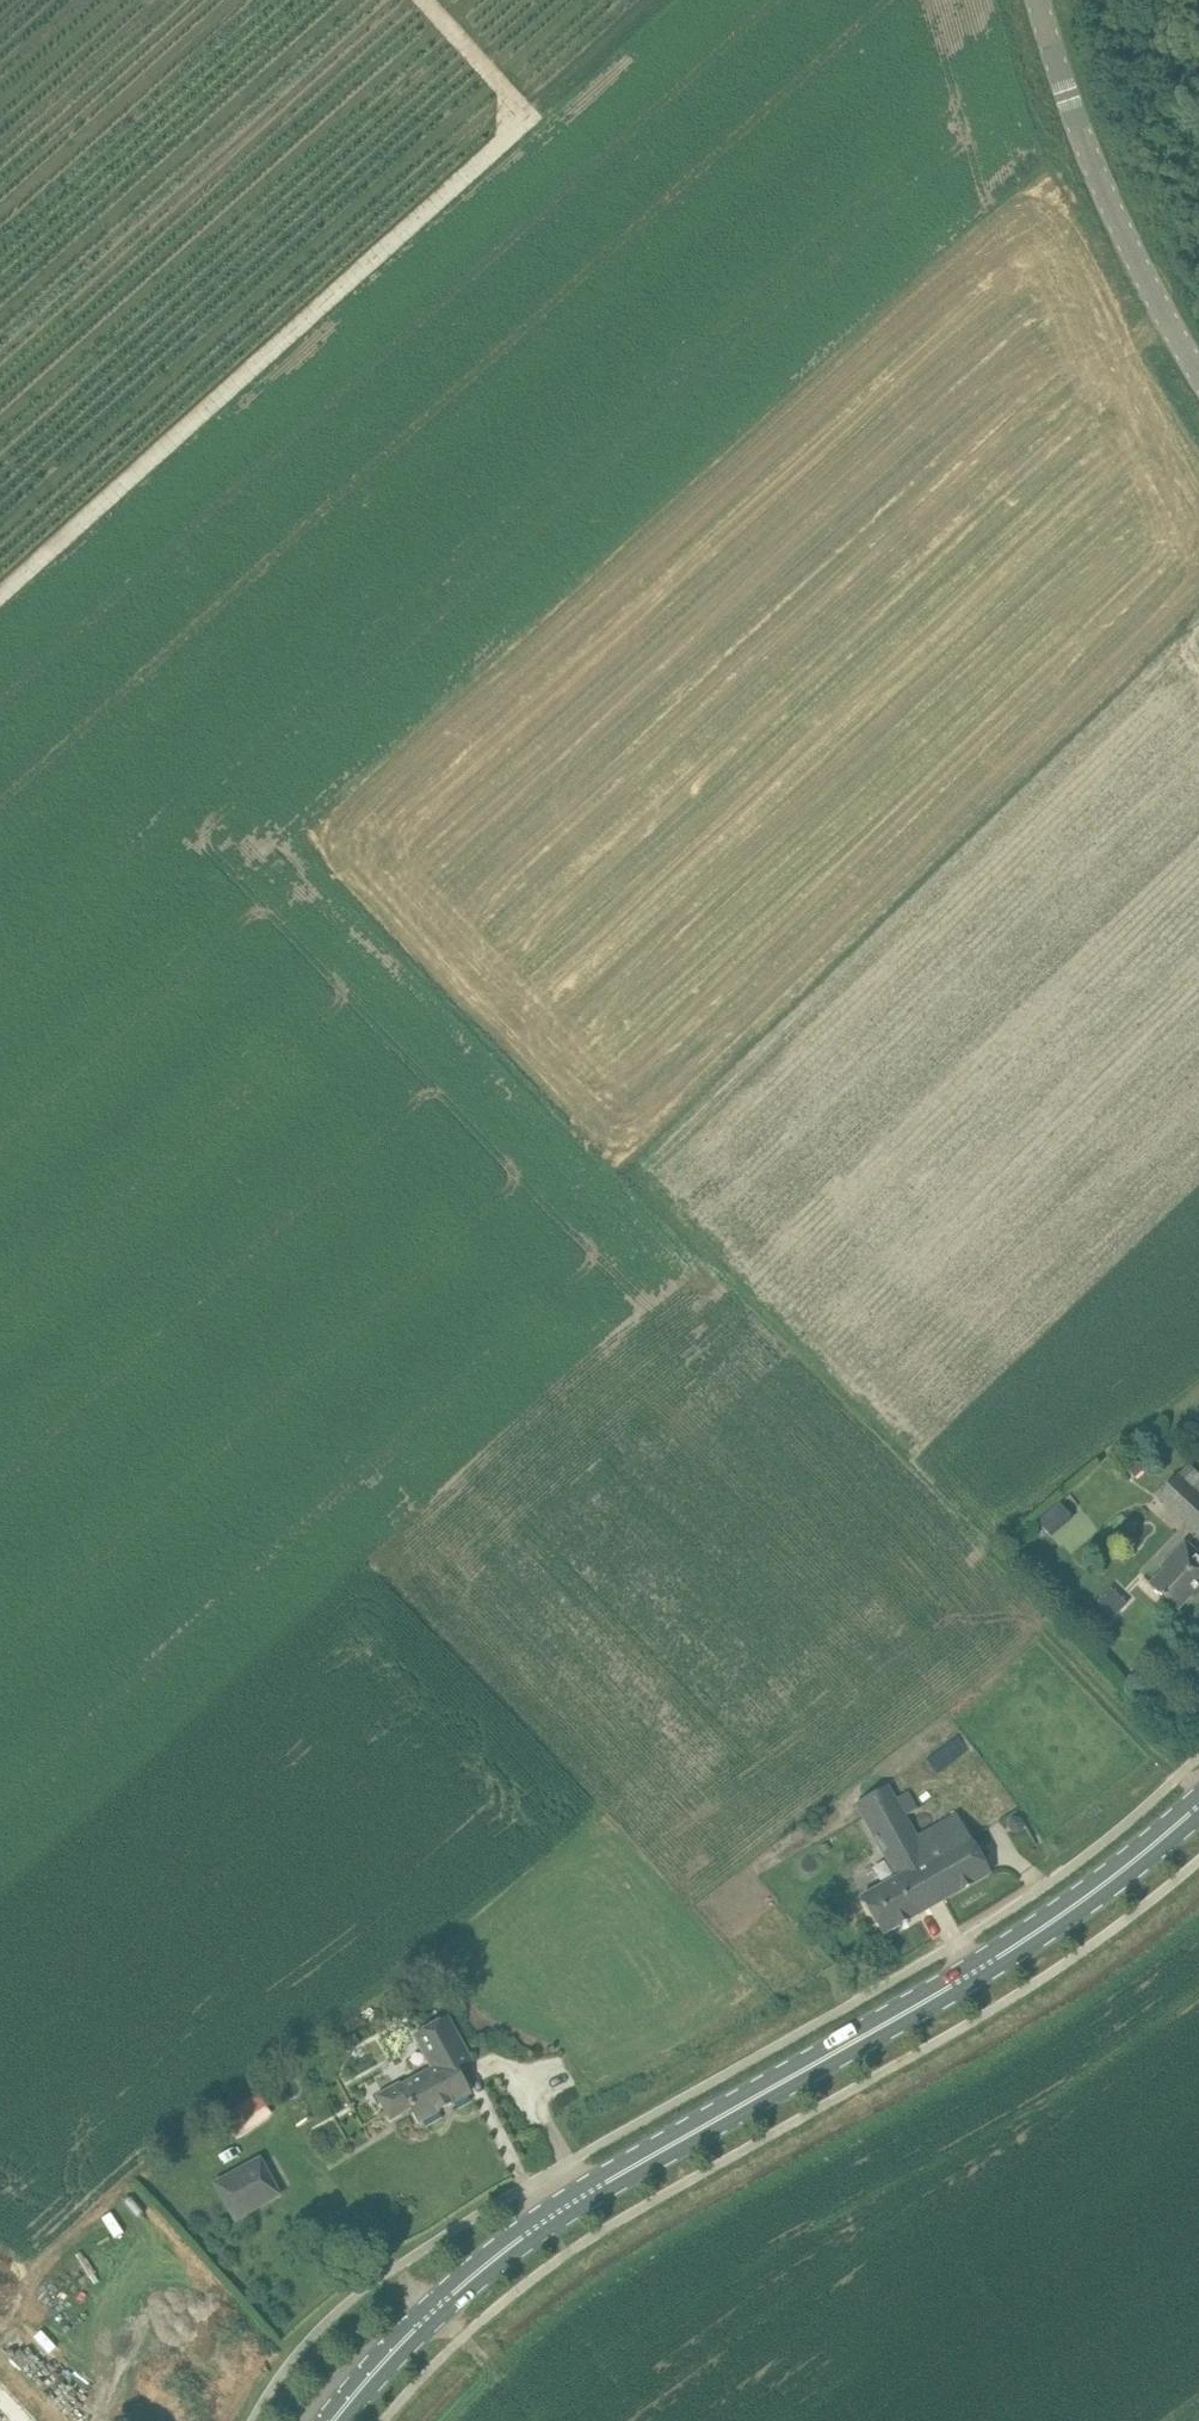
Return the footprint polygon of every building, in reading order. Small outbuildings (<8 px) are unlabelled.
[(1178,1475),(1158,1496),(1198,1534),(1198,1495),(1178,1475)] [(1060,1502),(1038,1520),(1048,1533),(1070,1514),(1060,1502)] [(1186,1541),(1173,1555),(1176,1559),(1151,1586),(1177,1610),(1198,1587),(1198,1554),(1186,1541)] [(1111,1589),(1100,1601),(1115,1616),(1127,1604),(1111,1589)] [(990,1874),(979,1853),(957,1814),(917,1837),(905,1815),(919,1807),(909,1790),(895,1798),(888,1785),(856,1803),(898,1876),(863,1896),(884,1934),(990,1874)] [(400,2086),(380,2097),(391,2118),(412,2107),(420,2121),(441,2110),(440,2107),(450,2102),(451,2104),(470,2093),(459,2073),(457,2070),(473,2062),(462,2044),(447,2016),(413,2035),(432,2071),(401,2088),(400,2086)] [(258,2093),(245,2102),(260,2123),(272,2114),(258,2093)] [(261,2157),(214,2182),(235,2222),(282,2196),(261,2157)] [(9,2420),(41,2420),(0,2377),(0,2412),(9,2420)]
